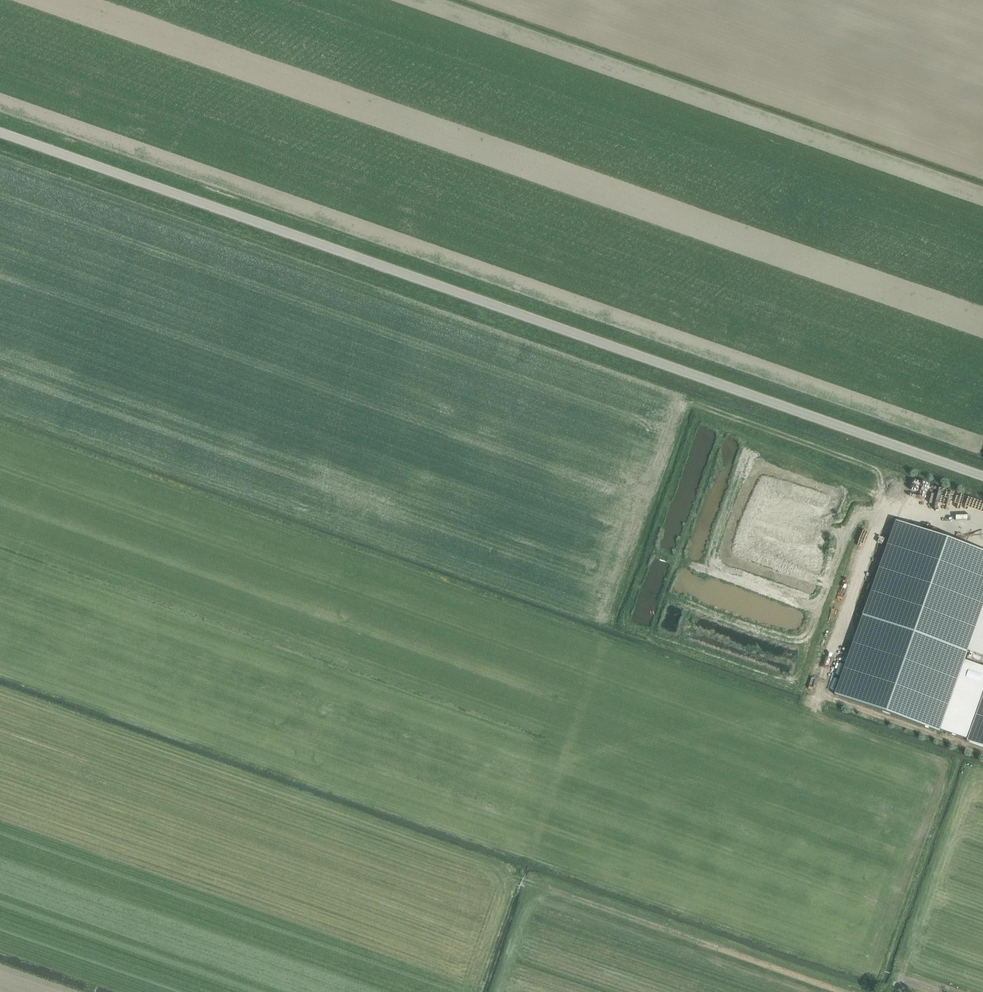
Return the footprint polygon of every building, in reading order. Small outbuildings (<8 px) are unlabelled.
[(982,608),(982,554),(896,523),(836,695),(941,732),(969,648),(982,608)] [(969,648),(982,653),(982,608),(969,648)] [(968,742),(982,747),(982,700),(968,742)]
